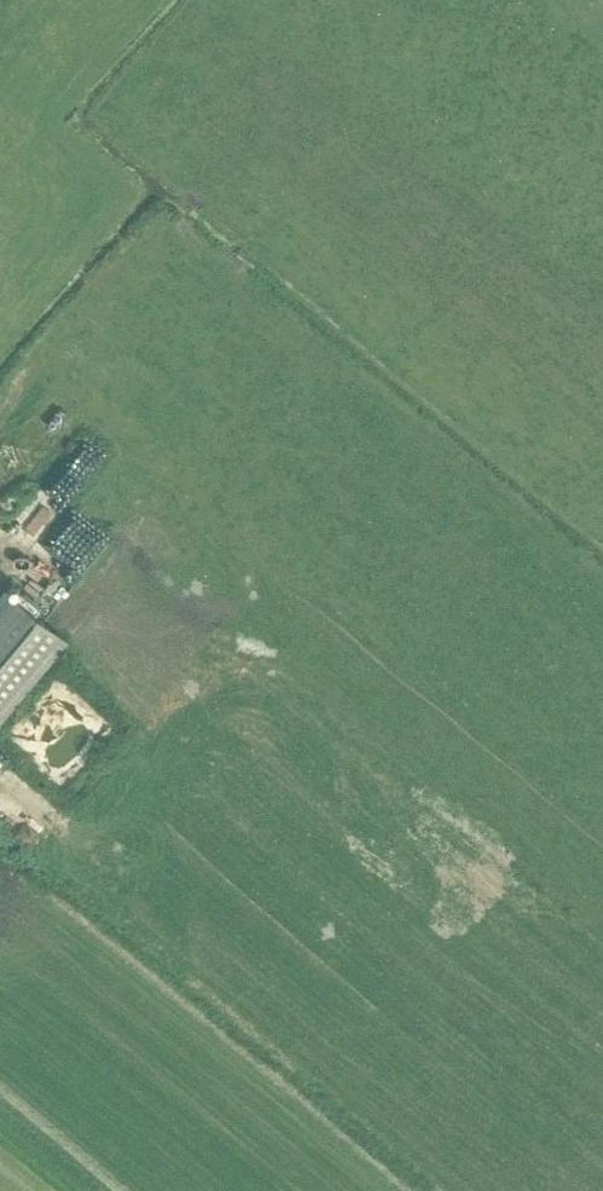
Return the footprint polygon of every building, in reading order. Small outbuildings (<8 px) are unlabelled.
[(52,655),(67,638),(62,634),(5,586),(0,592),(0,718),(52,655)]
